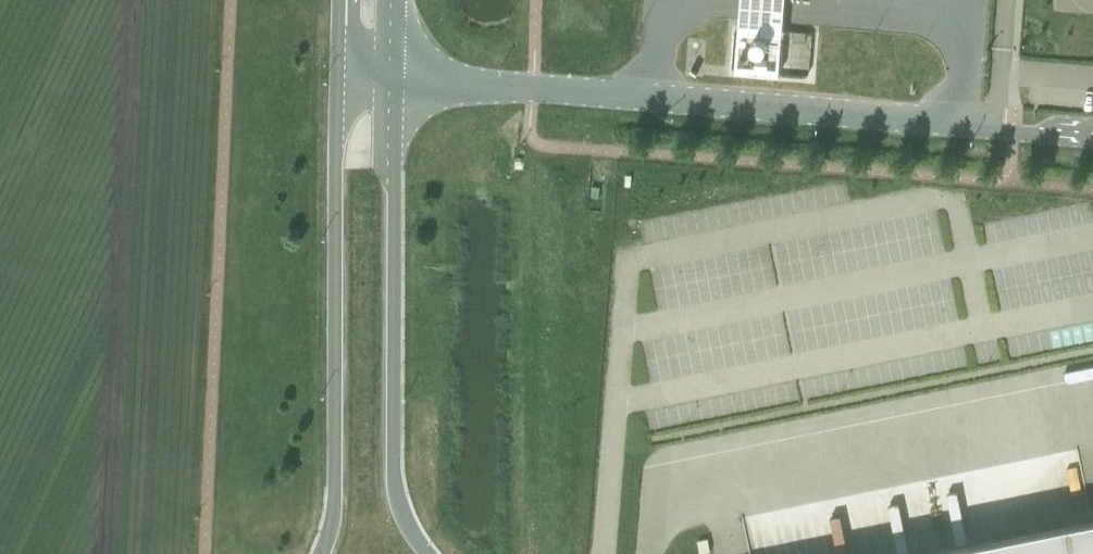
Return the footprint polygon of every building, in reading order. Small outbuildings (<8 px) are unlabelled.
[(781,0),(738,0),(733,65),(776,66),(781,0)] [(805,30),(792,28),(791,39),(804,40),(805,30)] [(782,71),(783,60),(770,59),(769,70),(782,71)] [(921,553),(1092,553),(1092,519),(921,553)]
